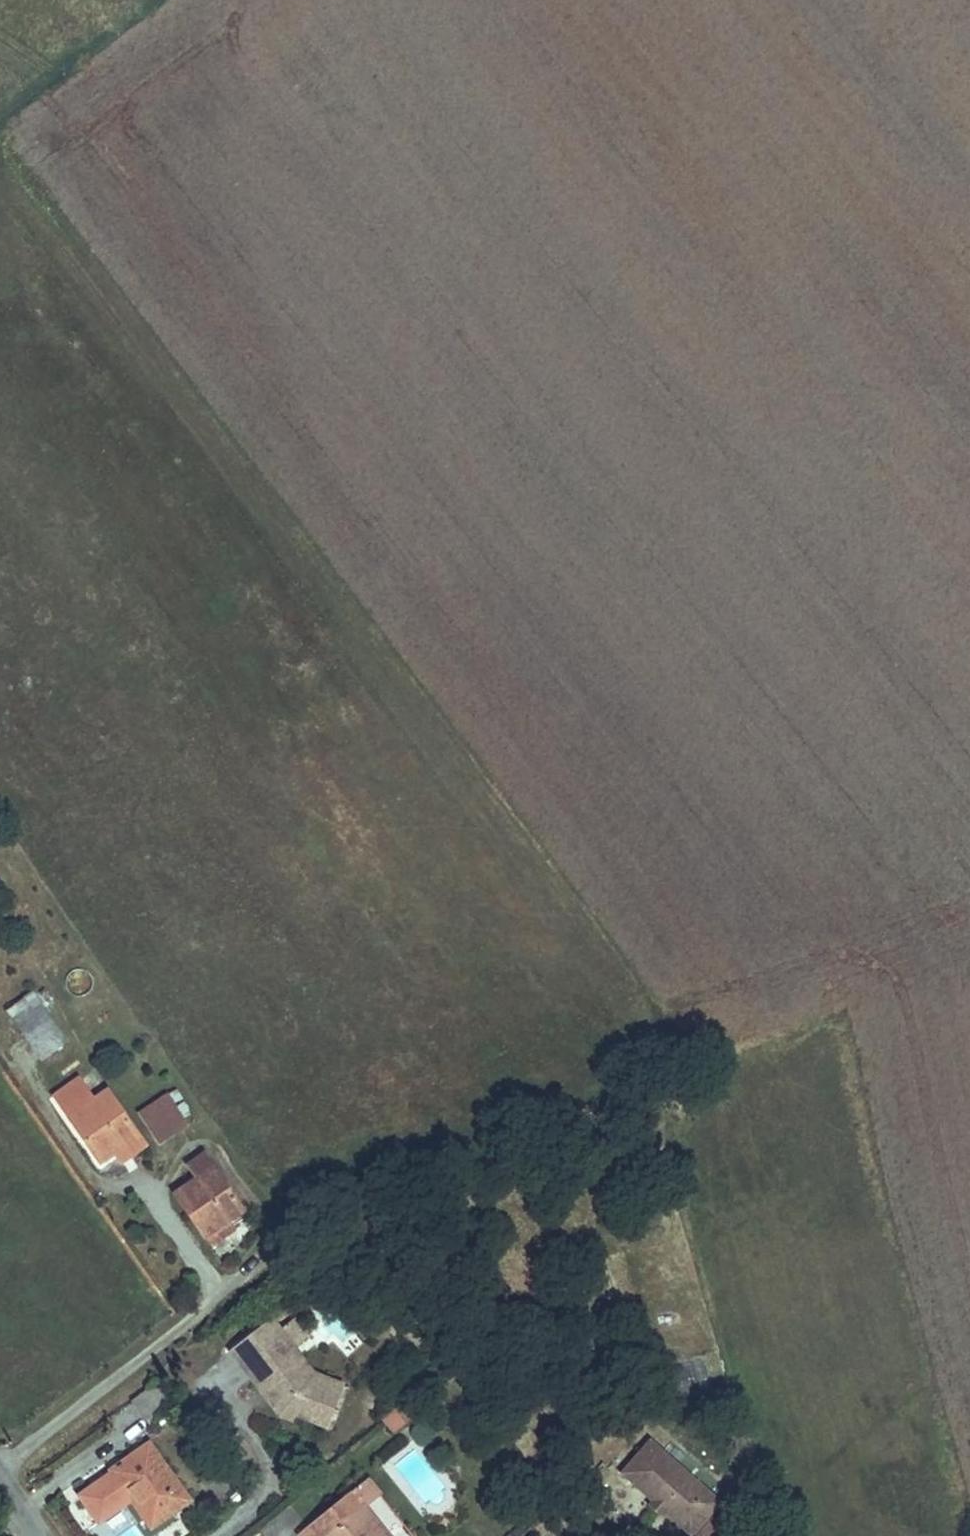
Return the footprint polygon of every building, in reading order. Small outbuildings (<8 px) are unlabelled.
[(63,1042),(29,992),(3,1009),(36,1060),(63,1042)] [(184,1128),(163,1095),(133,1114),(154,1147),(184,1128)] [(129,1140),(99,1096),(67,1118),(95,1162),(129,1140)] [(169,1200),(197,1242),(240,1212),(212,1170),(169,1200)] [(336,1393),(307,1381),(300,1387),(279,1359),(272,1364),(262,1351),(275,1341),(264,1327),(222,1359),(244,1387),(249,1383),(277,1418),(286,1422),(288,1423),(319,1436),(336,1393)] [(307,1381),(275,1341),(262,1351),(272,1364),(279,1359),(300,1387),(307,1381)] [(277,1418),(249,1383),(244,1387),(272,1424),(286,1429),(288,1423),(286,1422),(277,1418)] [(418,1417),(407,1403),(385,1422),(396,1435),(418,1417)] [(667,1513),(691,1534),(719,1502),(650,1442),(622,1473),(654,1501),(667,1513)] [(148,1444),(111,1470),(112,1472),(79,1496),(98,1523),(132,1499),(135,1497),(155,1524),(189,1501),(148,1444)] [(300,1535),(324,1535),(363,1505),(363,1506),(379,1493),(367,1479),(299,1534),(300,1535)] [(135,1497),(132,1499),(151,1527),(155,1524),(135,1497)] [(649,1507),(662,1518),(667,1513),(654,1501),(649,1507)] [(363,1506),(363,1505),(324,1535),(387,1535),(363,1506)]
